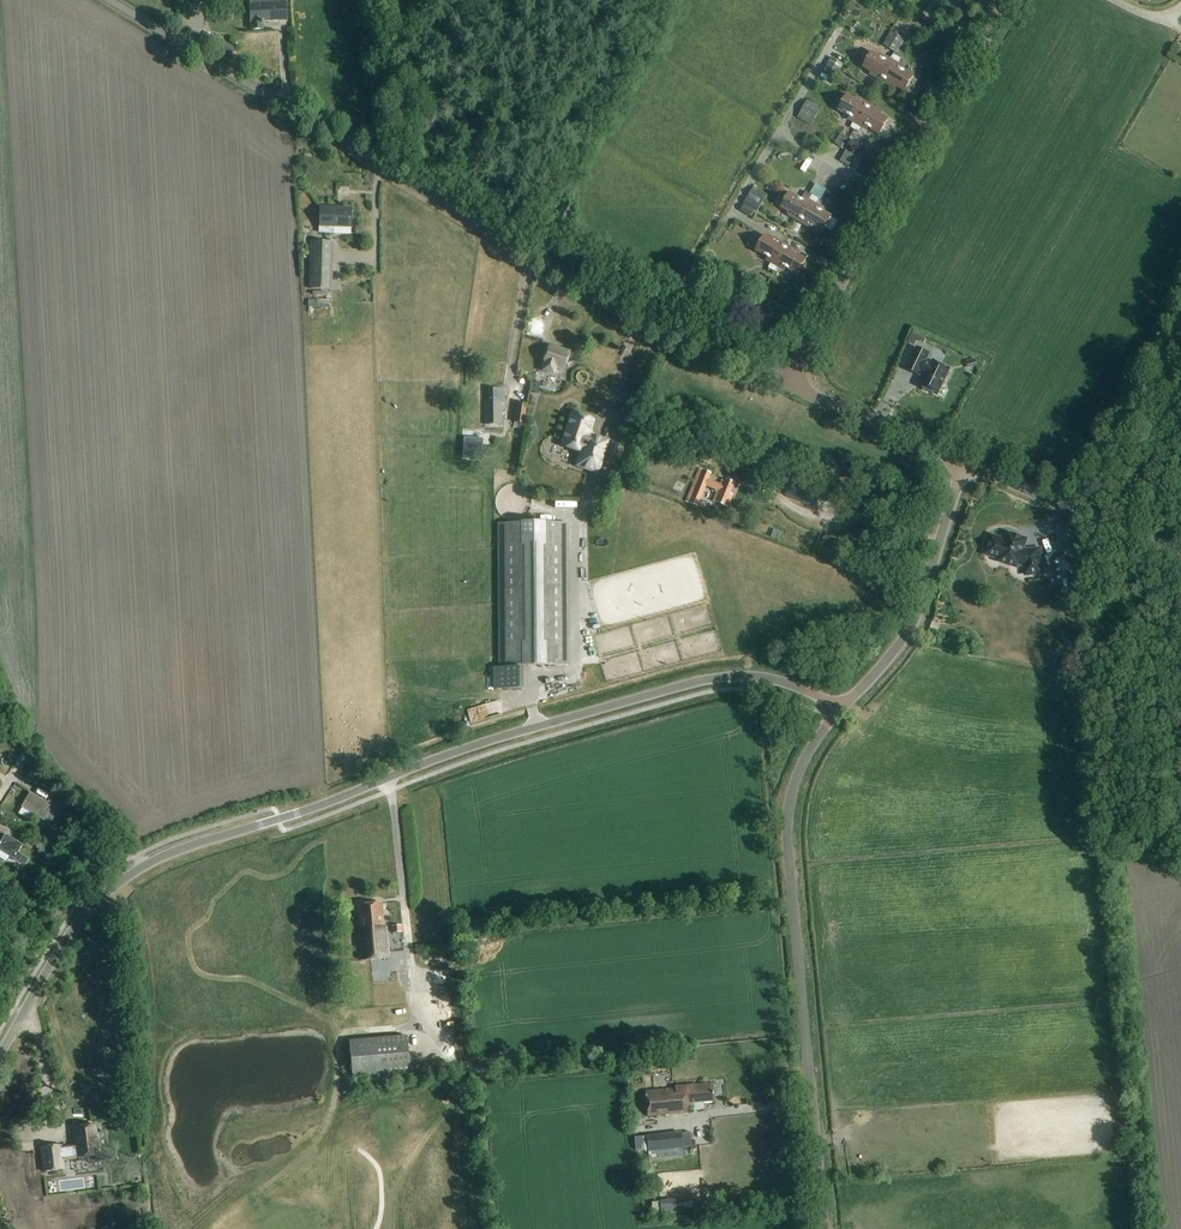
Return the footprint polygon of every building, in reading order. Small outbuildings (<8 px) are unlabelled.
[(208,12),(212,0),(192,0),(190,7),(208,12)] [(249,2),(251,23),(252,30),(263,29),(263,24),(264,24),(263,22),(286,21),(286,2),(279,2),(278,0),(250,0),(250,2),(249,2)] [(883,45),(897,53),(905,40),(901,37),(902,35),(896,31),(894,34),(891,32),(883,45)] [(897,57),(893,54),(888,62),(872,52),(864,67),(872,72),(871,74),(876,77),(876,78),(883,82),(897,57)] [(835,79),(844,65),(831,57),(823,72),(835,79)] [(901,59),(897,57),(883,82),(889,86),(890,85),(895,88),(896,87),(905,91),(913,76),(897,67),(901,59)] [(804,72),(811,77),(818,68),(811,62),(804,72)] [(848,87),(851,81),(841,75),(837,81),(848,87)] [(855,130),(869,105),(863,101),(862,102),(857,98),(855,100),(847,95),(839,110),(855,120),(851,128),(855,130)] [(798,117),(811,125),(821,108),(807,101),(798,117)] [(779,119),(794,122),(798,106),(783,103),(779,119)] [(876,109),(869,105),(855,130),(858,132),(864,125),(880,134),(888,119),(880,114),(881,113),(875,109),(876,109)] [(851,141),(851,150),(861,150),(861,142),(851,141)] [(828,166),(833,159),(824,152),(819,159),(828,166)] [(806,192),(802,199),(790,193),(782,208),(790,212),(788,214),(794,218),(800,222),(821,187),(816,184),(810,194),(806,192)] [(754,187),(748,197),(761,205),(768,195),(754,187)] [(821,187),(800,222),(807,226),(807,225),(813,229),(814,227),(823,231),(831,216),(820,210),(822,207),(817,204),(819,200),(821,201),(827,190),(821,187)] [(748,197),(744,204),(757,212),(761,205),(748,197)] [(744,205),(741,211),(751,217),(755,211),(744,205)] [(564,206),(559,215),(566,220),(572,210),(564,206)] [(351,208),(320,207),(319,227),(351,229),(351,208)] [(772,270),(787,245),(781,241),(780,242),(774,238),(773,240),(765,236),(756,251),(772,260),(769,268),(772,270)] [(311,242),(311,256),(310,290),(331,290),(333,242),(311,242)] [(787,245),(772,270),(776,272),(781,265),(797,274),(806,259),(798,255),(799,253),(793,249),(794,249),(787,245)] [(309,299),(308,308),(329,309),(329,300),(309,299)] [(306,336),(306,328),(289,328),(289,336),(306,336)] [(563,368),(568,353),(550,347),(546,357),(543,369),(553,373),(556,366),(563,368)] [(930,354),(917,347),(906,368),(920,375),(921,373),(925,375),(920,386),(922,387),(923,390),(928,392),(930,391),(938,395),(950,369),(933,360),(932,362),(927,359),(930,354)] [(968,369),(978,367),(976,359),(966,361),(968,369)] [(530,393),(538,394),(540,382),(532,381),(530,393)] [(505,403),(505,388),(488,388),(488,402),(484,402),(485,424),(488,424),(488,425),(502,424),(502,403),(505,403)] [(527,404),(517,403),(515,422),(524,423),(527,404)] [(572,413),(562,445),(582,451),(577,465),(598,472),(608,441),(592,436),(589,431),(593,420),(572,413)] [(716,431),(712,441),(726,447),(730,437),(716,431)] [(464,438),(463,457),(482,461),(482,438),(464,438)] [(574,474),(574,461),(557,461),(556,474),(574,474)] [(712,473),(700,468),(687,501),(697,505),(705,485),(719,490),(714,501),(728,507),(733,494),(730,493),(734,482),(723,478),(721,484),(710,479),(712,473)] [(873,478),(871,484),(885,490),(887,483),(873,478)] [(802,488),(796,500),(815,508),(820,496),(802,488)] [(501,523),(501,665),(566,664),(565,523),(501,523)] [(1040,548),(1028,550),(1023,548),(1026,540),(1008,534),(1006,540),(991,535),(986,551),(1000,556),(999,560),(1017,567),(1019,562),(1025,564),(1026,574),(1042,572),(1040,548)] [(1055,559),(1057,581),(1073,579),(1070,557),(1055,559)] [(1067,639),(1068,649),(1086,648),(1085,637),(1082,637),(1082,632),(1070,633),(1070,638),(1067,639)] [(523,668),(494,668),(494,688),(523,688),(523,668)] [(47,803),(30,793),(22,807),(44,820),(50,824),(54,818),(48,814),(43,811),(47,803)] [(49,830),(44,837),(50,841),(55,834),(49,830)] [(5,834),(0,843),(0,850),(18,861),(19,860),(25,864),(28,859),(22,855),(18,852),(23,845),(5,834)] [(382,903),(358,905),(360,929),(359,929),(362,961),(389,958),(386,927),(384,927),(382,903)] [(401,926),(392,926),(394,945),(403,944),(401,926)] [(352,1077),(410,1072),(407,1036),(349,1041),(352,1077)] [(675,1089),(645,1091),(647,1116),(690,1112),(689,1103),(714,1100),(712,1084),(675,1087),(675,1089)] [(73,1144),(61,1145),(63,1162),(77,1160),(77,1159),(96,1157),(96,1161),(109,1160),(106,1132),(99,1133),(98,1133),(97,1124),(71,1127),(73,1144)] [(681,1136),(681,1133),(681,1132),(646,1135),(648,1152),(683,1148),(683,1147),(691,1146),(691,1141),(690,1135),(681,1136)] [(61,1145),(41,1148),(44,1171),(63,1168),(63,1162),(61,1145)]
